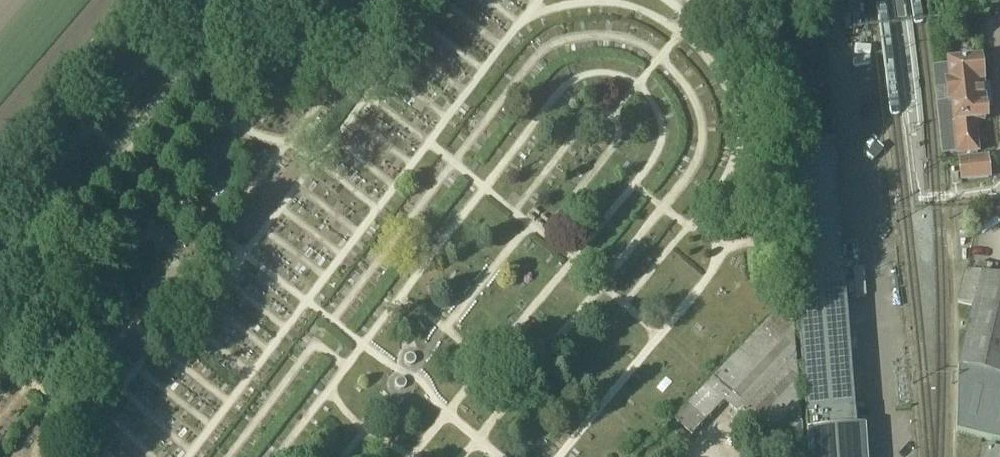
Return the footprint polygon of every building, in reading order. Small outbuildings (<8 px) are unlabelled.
[(948,66),(950,87),(944,87),(947,106),(951,106),(957,156),(978,153),(974,123),(985,122),(979,62),(948,66)] [(833,143),(786,146),(794,255),(809,456),(857,456),(853,412),(833,143)] [(962,180),(989,177),(987,158),(960,161),(962,180)] [(981,438),(999,442),(999,279),(965,270),(956,301),(973,305),(972,306),(957,366),(958,366),(956,432),(981,438)] [(723,401),(739,416),(740,414),(802,440),(791,303),(784,301),(673,418),(691,435),(723,401)] [(665,434),(681,448),(690,438),(675,423),(665,434)] [(986,446),(984,456),(999,456),(999,450),(986,446)]
